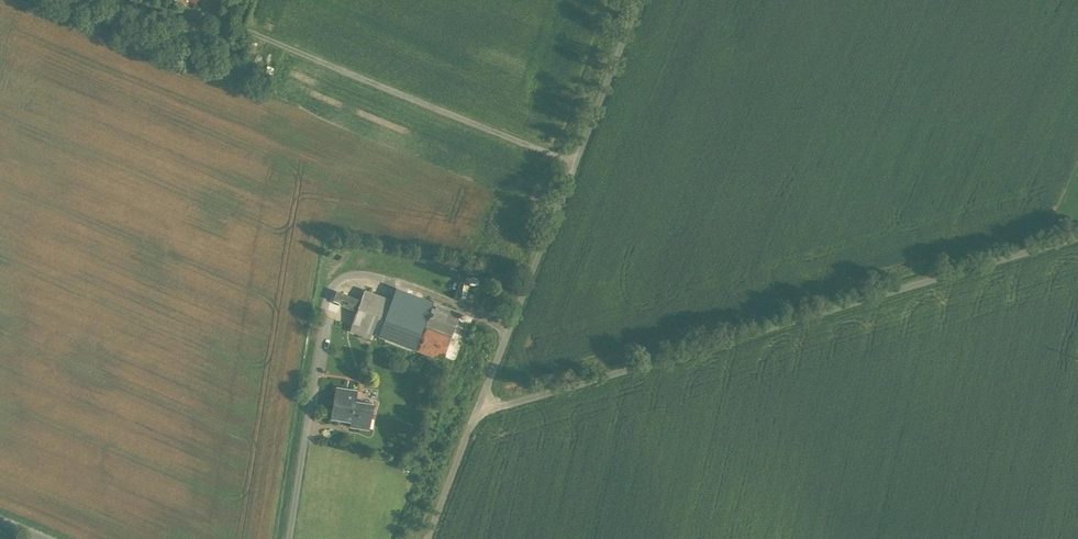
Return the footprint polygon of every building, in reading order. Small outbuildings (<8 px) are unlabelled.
[(364,289),(341,280),(336,294),(362,304),(358,312),(384,322),(382,328),(448,352),(467,302),(401,276),(397,288),(369,278),(364,289)] [(360,381),(339,378),(335,410),(354,413),(353,418),(373,421),(377,390),(359,388),(360,381)]
